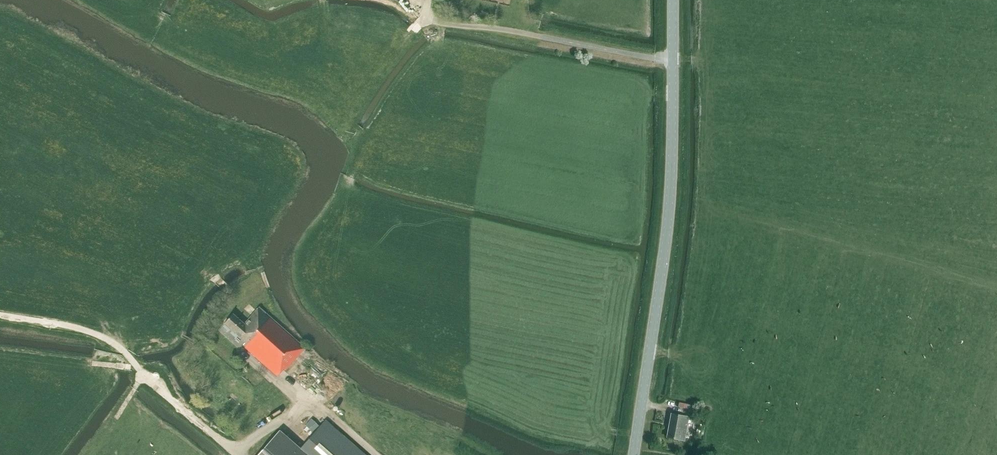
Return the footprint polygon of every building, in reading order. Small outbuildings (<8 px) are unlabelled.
[(243,345),(277,376),(284,368),(285,370),(305,348),(259,307),(244,324),(232,314),(224,323),(245,342),(243,345)] [(682,403),(681,408),(693,412),(694,406),(682,403)] [(694,424),(688,422),(689,417),(672,414),(668,437),(685,441),(686,434),(692,435),(694,424)] [(279,431),(258,454),(365,454),(325,420),(300,449),(279,431)]
